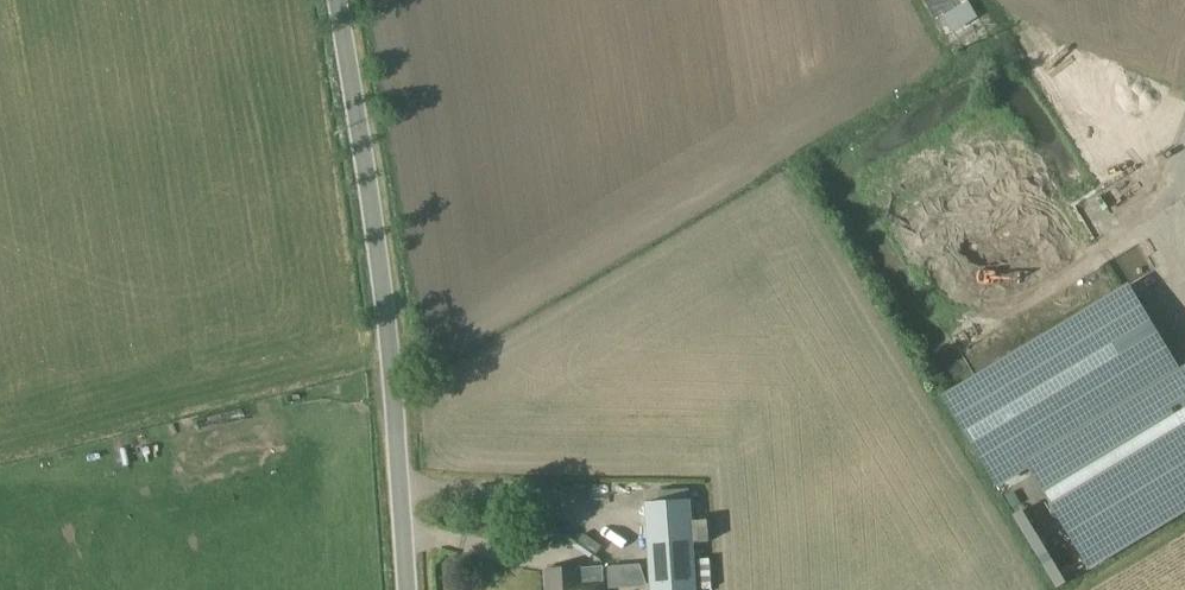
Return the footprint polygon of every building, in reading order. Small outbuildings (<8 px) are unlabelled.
[(1000,34),(1026,7),(1018,0),(963,0),(1000,34)] [(1127,300),(1136,330),(1159,323),(1150,293),(1127,300)] [(1027,463),(1091,569),(1184,513),(1184,368),(1027,463)] [(1001,447),(984,458),(994,476),(1012,465),(1001,447)] [(651,589),(696,589),(689,502),(644,505),(651,589)] [(625,587),(624,566),(608,567),(610,588),(625,587)] [(602,568),(545,572),(546,589),(603,589),(602,568)]
